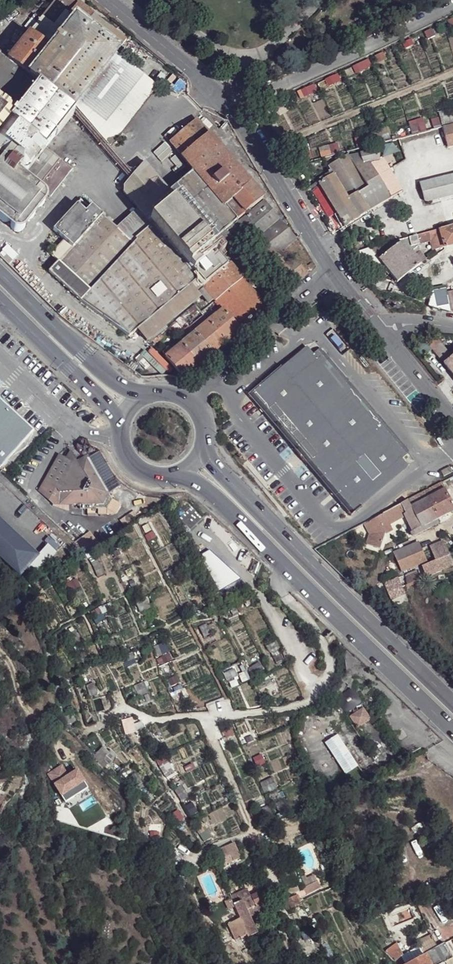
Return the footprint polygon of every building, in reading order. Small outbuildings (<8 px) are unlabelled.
[(66,5),(62,2),(59,0),(55,0),(43,16),(51,23),(66,5)] [(66,5),(70,8),(75,2),(72,0),(64,0),(62,2),(66,5)] [(74,19),(116,52),(124,41),(76,3),(67,15),(73,20),(74,19)] [(52,27),(39,43),(48,50),(73,20),(67,15),(64,12),(52,27)] [(41,18),(28,34),(39,43),(52,27),(41,18)] [(73,20),(48,50),(27,78),(42,90),(70,111),(116,52),(74,19),(73,20)] [(425,33),(428,40),(435,36),(432,29),(425,33)] [(28,34),(7,62),(25,76),(27,78),(48,50),(39,43),(28,34)] [(404,43),(407,50),(414,47),(410,40),(404,43)] [(376,57),(379,63),(386,60),(383,53),(376,57)] [(73,113),(113,141),(155,82),(115,54),(73,113)] [(33,91),(21,82),(25,76),(7,62),(0,56),(0,93),(19,108),(33,91)] [(354,67),(357,74),(364,71),(361,64),(354,67)] [(282,73),(279,67),(273,70),(276,76),(282,73)] [(21,82),(33,91),(38,95),(42,90),(27,78),(25,76),(21,82)] [(327,80),(330,87),(337,83),(333,77),(327,80)] [(303,91),(306,97),(313,94),(309,87),(303,91)] [(38,95),(33,91),(19,108),(18,110),(53,138),(72,114),(70,111),(42,90),(38,95)] [(18,110),(19,108),(0,93),(0,133),(18,110)] [(285,107),(282,100),(276,103),(279,110),(285,107)] [(452,126),(452,109),(438,113),(442,128),(452,126)] [(53,138),(18,110),(0,133),(0,159),(8,164),(22,176),(43,150),(53,138)] [(428,120),(431,131),(436,130),(433,117),(428,118),(428,120)] [(181,158),(193,172),(236,223),(263,200),(253,188),(248,183),(196,120),(170,142),(182,157),(181,158)] [(411,136),(431,131),(428,120),(408,126),(411,136)] [(442,128),(447,149),(452,147),(452,126),(442,128)] [(351,147),(352,151),(375,146),(371,129),(347,137),(349,147),(351,147)] [(377,145),(390,141),(387,129),(373,132),(377,145)] [(358,216),(359,217),(401,190),(382,159),(378,160),(375,146),(352,151),(322,159),(331,175),(317,184),(344,226),(358,216)] [(58,162),(43,150),(22,176),(37,188),(58,162)] [(224,310),(241,331),(266,310),(222,256),(220,257),(209,245),(211,243),(168,191),(144,162),(123,187),(123,193),(136,209),(150,226),(198,281),(215,302),(223,310),(224,310)] [(1,222),(5,223),(9,222),(9,223),(8,227),(10,230),(13,232),(18,233),(21,231),(24,229),(25,225),(24,221),(27,221),(31,220),(33,217),(34,213),(33,209),(34,208),(37,208),(41,206),(43,203),(44,200),(43,196),(40,193),(36,193),(32,194),(31,193),(31,189),(29,186),(27,184),(23,183),(19,184),(18,183),(18,180),(17,176),(14,174),(10,174),(7,175),(6,174),(7,170),(6,167),(2,164),(0,164),(0,221),(1,222)] [(37,188),(22,176),(8,164),(6,167),(7,170),(6,174),(7,175),(10,174),(14,174),(17,176),(18,180),(18,183),(19,184),(23,183),(27,184),(29,186),(31,189),(31,193),(32,194),(37,188)] [(179,183),(168,191),(211,243),(222,235),(231,228),(236,223),(193,172),(179,183)] [(295,176),(300,185),(301,184),(302,183),(306,181),(301,173),(295,176)] [(424,201),(427,202),(452,196),(452,175),(419,183),(424,201)] [(252,179),(248,183),(253,188),(257,185),(252,179)] [(80,202),(76,205),(83,211),(86,208),(80,202)] [(265,202),(238,225),(269,262),(277,255),(296,239),(265,202)] [(52,231),(63,241),(71,249),(101,216),(90,206),(87,209),(85,213),(83,211),(76,205),(52,231)] [(136,209),(116,230),(132,244),(137,240),(136,239),(150,226),(136,209)] [(71,249),(57,262),(48,272),(80,301),(133,246),(132,244),(116,230),(101,216),(71,249)] [(439,227),(444,248),(452,245),(452,224),(439,227)] [(278,280),(297,284),(299,282),(284,264),(277,255),(269,262),(238,225),(231,228),(232,230),(241,240),(272,276),(274,279),(278,280)] [(133,246),(80,301),(130,338),(140,330),(189,288),(198,281),(150,226),(136,239),(137,240),(132,244),(133,246)] [(431,241),(434,250),(444,248),(439,227),(409,236),(412,246),(431,241)] [(220,257),(222,256),(231,248),(241,240),(232,230),(231,228),(222,235),(211,243),(209,245),(220,257)] [(50,255),(57,262),(71,249),(63,241),(50,255)] [(381,262),(397,282),(421,264),(426,260),(426,259),(420,252),(417,254),(415,255),(412,251),(409,253),(401,243),(388,253),(381,243),(370,246),(381,262)] [(293,257),(284,264),(299,282),(308,274),(293,257)] [(152,345),(154,342),(168,329),(166,326),(199,299),(189,288),(140,330),(152,345)] [(199,366),(241,331),(224,310),(223,310),(209,321),(182,345),(199,366)] [(428,338),(424,340),(417,346),(425,356),(433,350),(443,364),(451,357),(437,340),(428,338)] [(401,458),(408,451),(321,346),(313,352),(307,344),(250,392),(301,453),(351,513),(407,466),(401,458)] [(184,379),(199,366),(182,345),(166,358),(184,379)] [(443,364),(452,376),(452,355),(451,357),(443,364)] [(33,428),(0,397),(0,463),(33,428)] [(72,455),(67,454),(65,457),(59,454),(45,479),(39,490),(52,502),(50,503),(67,509),(67,502),(78,502),(78,508),(85,508),(86,514),(95,514),(95,508),(98,508),(98,515),(115,515),(121,505),(111,499),(86,455),(76,461),(75,460),(74,460),(72,455)] [(452,471),(452,470),(450,465),(441,469),(444,475),(452,471)] [(405,517),(413,534),(411,535),(412,537),(424,531),(422,529),(429,525),(452,513),(452,506),(446,492),(442,484),(408,502),(364,525),(369,535),(366,545),(380,549),(385,534),(384,532),(391,528),(389,525),(405,517)] [(20,510),(5,525),(34,553),(43,561),(62,542),(30,511),(20,510)] [(188,511),(177,522),(186,530),(197,520),(188,511)] [(17,571),(34,553),(5,525),(0,520),(0,555),(17,571)] [(149,527),(147,521),(139,525),(142,531),(149,527)] [(437,562),(450,556),(444,542),(431,548),(437,562)] [(395,554),(402,573),(427,562),(419,543),(395,554)] [(122,552),(119,545),(110,550),(113,557),(122,552)] [(88,552),(82,556),(84,560),(91,556),(89,552),(88,552)] [(208,552),(200,557),(218,592),(239,582),(208,552)] [(450,556),(437,562),(441,571),(452,566),(452,563),(450,556)] [(104,572),(99,561),(91,565),(96,575),(104,572)] [(390,594),(441,571),(437,562),(386,584),(390,594)] [(131,575),(127,565),(122,567),(126,577),(131,575)] [(178,573),(174,566),(163,571),(167,579),(178,573)] [(139,584),(136,575),(130,577),(131,579),(123,582),(126,589),(134,586),(139,584)] [(78,589),(74,578),(64,582),(65,585),(67,584),(72,592),(78,589)] [(196,607),(193,599),(181,605),(185,612),(196,607)] [(36,609),(31,601),(26,604),(31,612),(36,609)] [(103,618),(97,606),(90,611),(96,622),(103,618)] [(216,628),(211,619),(193,628),(202,647),(206,644),(202,636),(216,628)] [(78,640),(72,629),(66,632),(72,644),(78,640)] [(115,645),(112,638),(101,642),(104,650),(115,645)] [(282,659),(277,648),(270,651),(275,662),(282,659)] [(170,658),(166,651),(155,656),(159,663),(170,658)] [(136,664),(131,652),(119,657),(124,666),(128,665),(129,667),(136,664)] [(262,668),(258,661),(248,667),(251,674),(262,668)] [(235,675),(233,669),(222,674),(225,680),(235,675)] [(179,681),(176,674),(163,680),(166,687),(179,681)] [(270,683),(267,677),(256,681),(260,688),(270,683)] [(96,693),(92,681),(85,683),(89,696),(96,693)] [(147,692),(143,681),(135,684),(139,695),(147,692)] [(188,695),(185,688),(173,693),(176,701),(188,695)] [(336,699),(345,713),(360,703),(350,690),(336,699)] [(348,716),(357,728),(370,720),(362,707),(348,716)] [(75,722),(72,710),(64,713),(67,724),(75,722)] [(128,723),(123,725),(122,725),(124,733),(131,732),(129,723),(128,723)] [(324,741),(342,776),(358,768),(363,778),(377,771),(354,725),(324,741)] [(258,738),(255,730),(244,735),(247,743),(258,738)] [(154,743),(148,731),(141,735),(147,747),(154,743)] [(94,754),(94,759),(104,768),(106,764),(110,761),(99,750),(94,754)] [(267,760),(263,752),(253,757),(256,764),(267,760)] [(170,767),(162,756),(155,760),(164,771),(170,767)] [(135,772),(133,767),(125,772),(124,770),(118,774),(122,781),(128,777),(135,786),(141,782),(135,772)] [(275,787),(271,776),(259,782),(264,792),(275,787)] [(187,798),(179,784),(173,788),(181,802),(187,798)] [(265,799),(262,793),(252,797),(253,799),(251,800),(253,804),(258,802),(264,816),(271,814),(265,799)] [(324,794),(314,797),(317,805),(327,802),(324,794)] [(286,811),(281,800),(275,803),(280,814),(286,811)] [(255,819),(250,808),(243,811),(247,822),(255,819)] [(183,822),(177,812),(170,816),(176,826),(183,822)] [(211,838),(205,827),(198,831),(205,842),(211,838)] [(215,852),(221,868),(241,859),(234,843),(215,852)] [(293,874),(279,879),(283,892),(298,887),(293,874)] [(316,882),(303,889),(306,896),(319,889),(316,882)] [(229,897),(233,904),(250,897),(247,889),(233,895),(229,897)] [(244,928),(253,925),(250,918),(266,910),(258,893),(250,897),(233,904),(240,919),(244,928)] [(298,896),(283,902),(287,910),(301,904),(298,896)] [(230,899),(224,902),(228,910),(233,908),(230,899)] [(257,934),(253,925),(244,928),(240,919),(229,924),(237,941),(246,936),(247,939),(257,934)] [(257,940),(253,942),(258,952),(266,948),(261,939),(257,940)] [(423,955),(425,955),(429,963),(446,963),(444,960),(451,956),(445,944),(437,947),(433,939),(419,947),(423,955)] [(395,943),(384,951),(393,962),(400,957),(401,956),(395,943)] [(406,963),(429,963),(425,955),(423,955),(406,963)]
